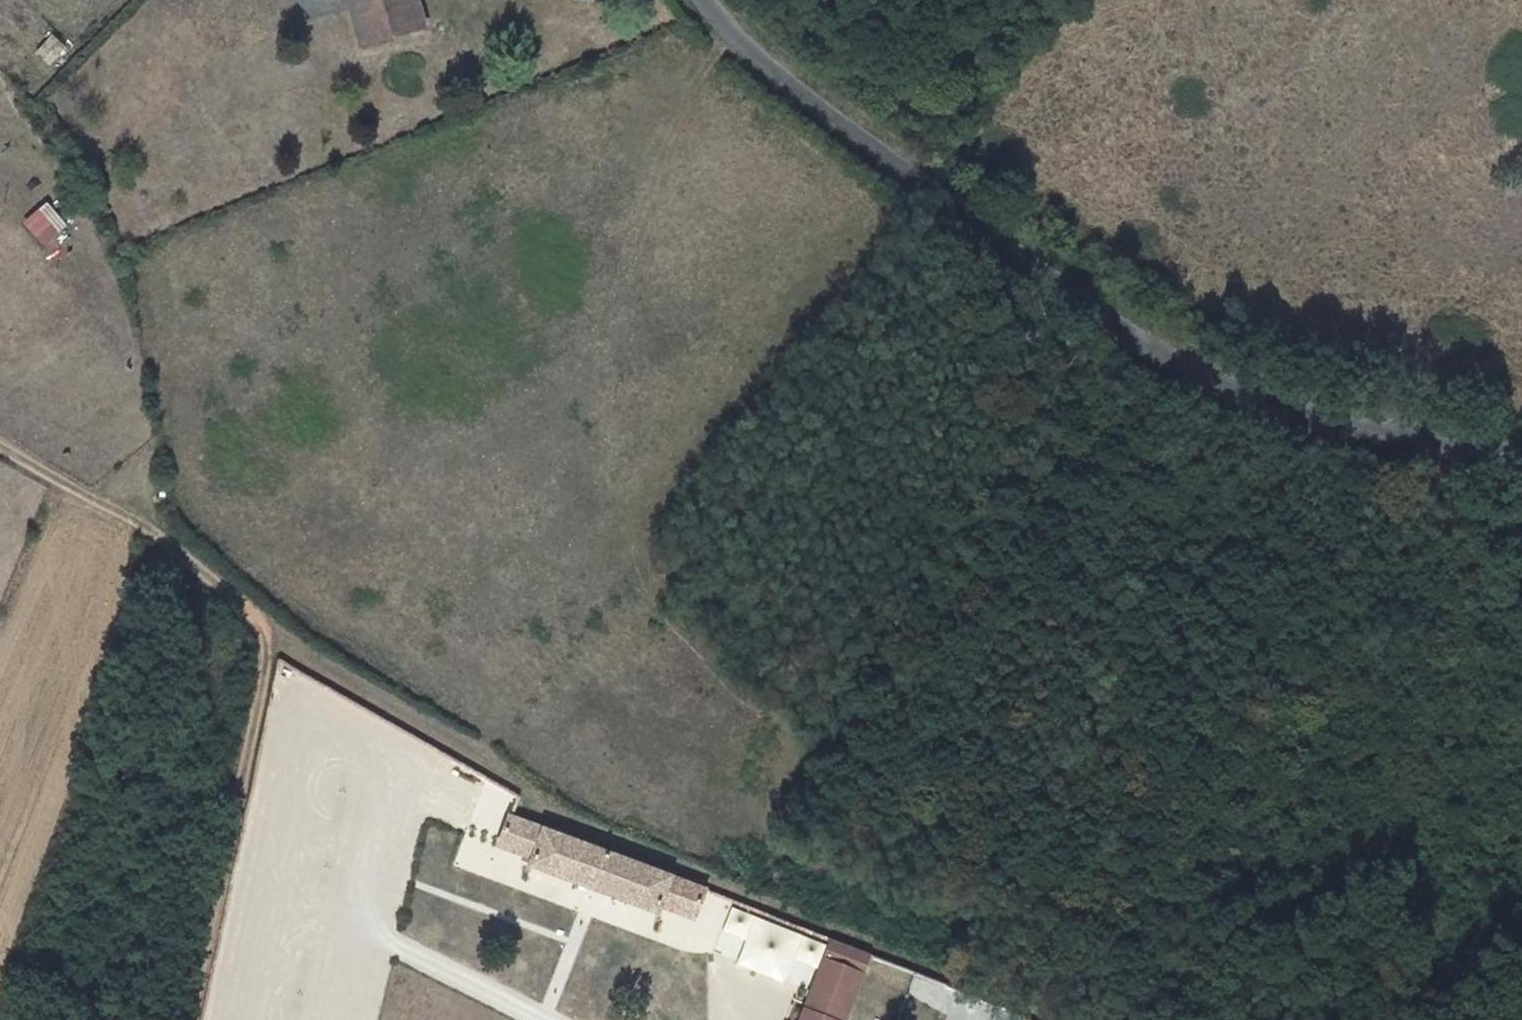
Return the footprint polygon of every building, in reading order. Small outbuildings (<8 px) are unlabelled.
[(356,40),(392,30),(389,19),(401,15),(397,0),(345,0),(356,40)] [(401,15),(389,19),(392,30),(418,23),(411,0),(397,0),(401,15)] [(42,247),(65,226),(43,201),(20,222),(42,247)] [(484,787),(478,805),(509,815),(515,797),(484,787)] [(537,868),(682,921),(684,915),(718,927),(729,896),(523,809),(505,845),(539,862),(537,868)] [(496,852),(468,835),(454,860),(473,871),(475,866),(485,872),(496,852)] [(733,963),(779,982),(799,937),(753,917),(733,963)] [(798,1019),(839,1019),(857,964),(820,952),(798,1019)]
